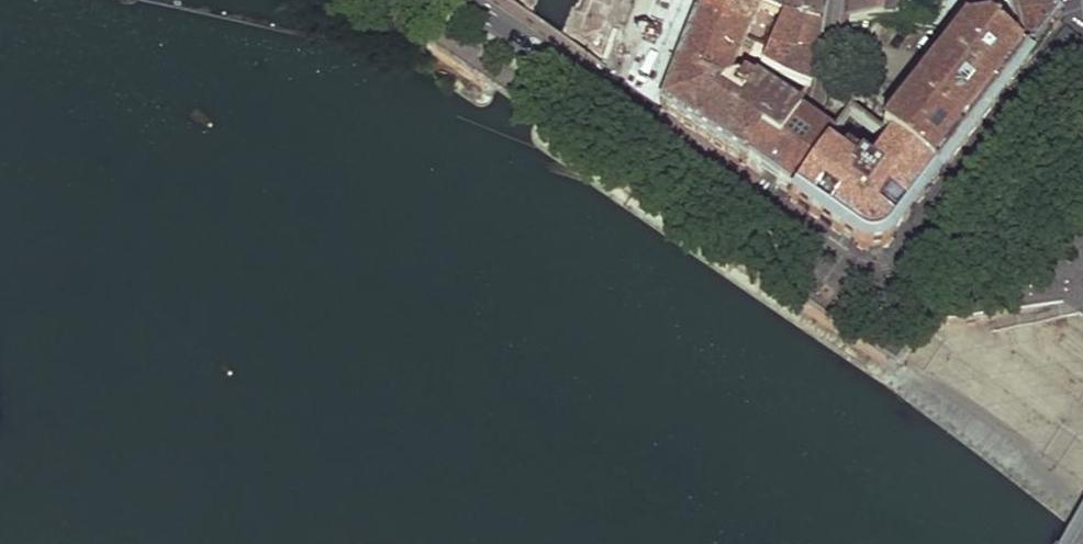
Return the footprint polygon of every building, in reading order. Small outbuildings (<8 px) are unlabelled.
[(694,23),(745,43),(761,5),(754,3),(747,0),(703,0),(701,5),(694,23)] [(785,15),(782,20),(819,22),(821,0),(786,0),(785,15)] [(849,23),(881,20),(882,12),(883,0),(853,0),(849,23)] [(1004,0),(955,0),(960,36),(976,34),(972,8),(1004,3),(1004,0)] [(1004,3),(1012,31),(1025,68),(1044,43),(1060,22),(1054,18),(1048,0),(1004,0),(1004,3)] [(776,11),(760,49),(769,53),(782,20),(785,15),(776,11)] [(819,22),(782,20),(769,53),(763,70),(810,89),(814,69),(815,58),(819,22)] [(684,48),(672,78),(724,94),(727,87),(732,75),(745,43),(694,23),(684,48)] [(960,36),(960,39),(880,143),(935,184),(1025,68),(1012,31),(976,34),(960,36)] [(760,49),(748,81),(758,84),(758,82),(763,70),(769,53),(760,49)] [(810,89),(763,70),(758,82),(805,96),(808,97),(810,89)] [(724,94),(672,78),(659,114),(689,134),(720,156),(737,167),(756,136),(779,151),(799,120),(753,90),(745,100),(727,87),(724,94)] [(832,99),(828,106),(847,114),(858,96),(838,89),(832,99)] [(831,140),(795,206),(821,224),(862,253),(863,250),(867,253),(878,252),(885,244),(887,245),(916,209),(935,184),(893,154),(868,190),(842,172),(868,134),(847,114),(831,140)] [(796,157),(777,186),(790,194),(786,200),(795,206),(831,140),(815,130),(796,157)] [(756,136),(737,167),(744,172),(746,169),(762,179),(773,161),(779,151),(756,136)]
